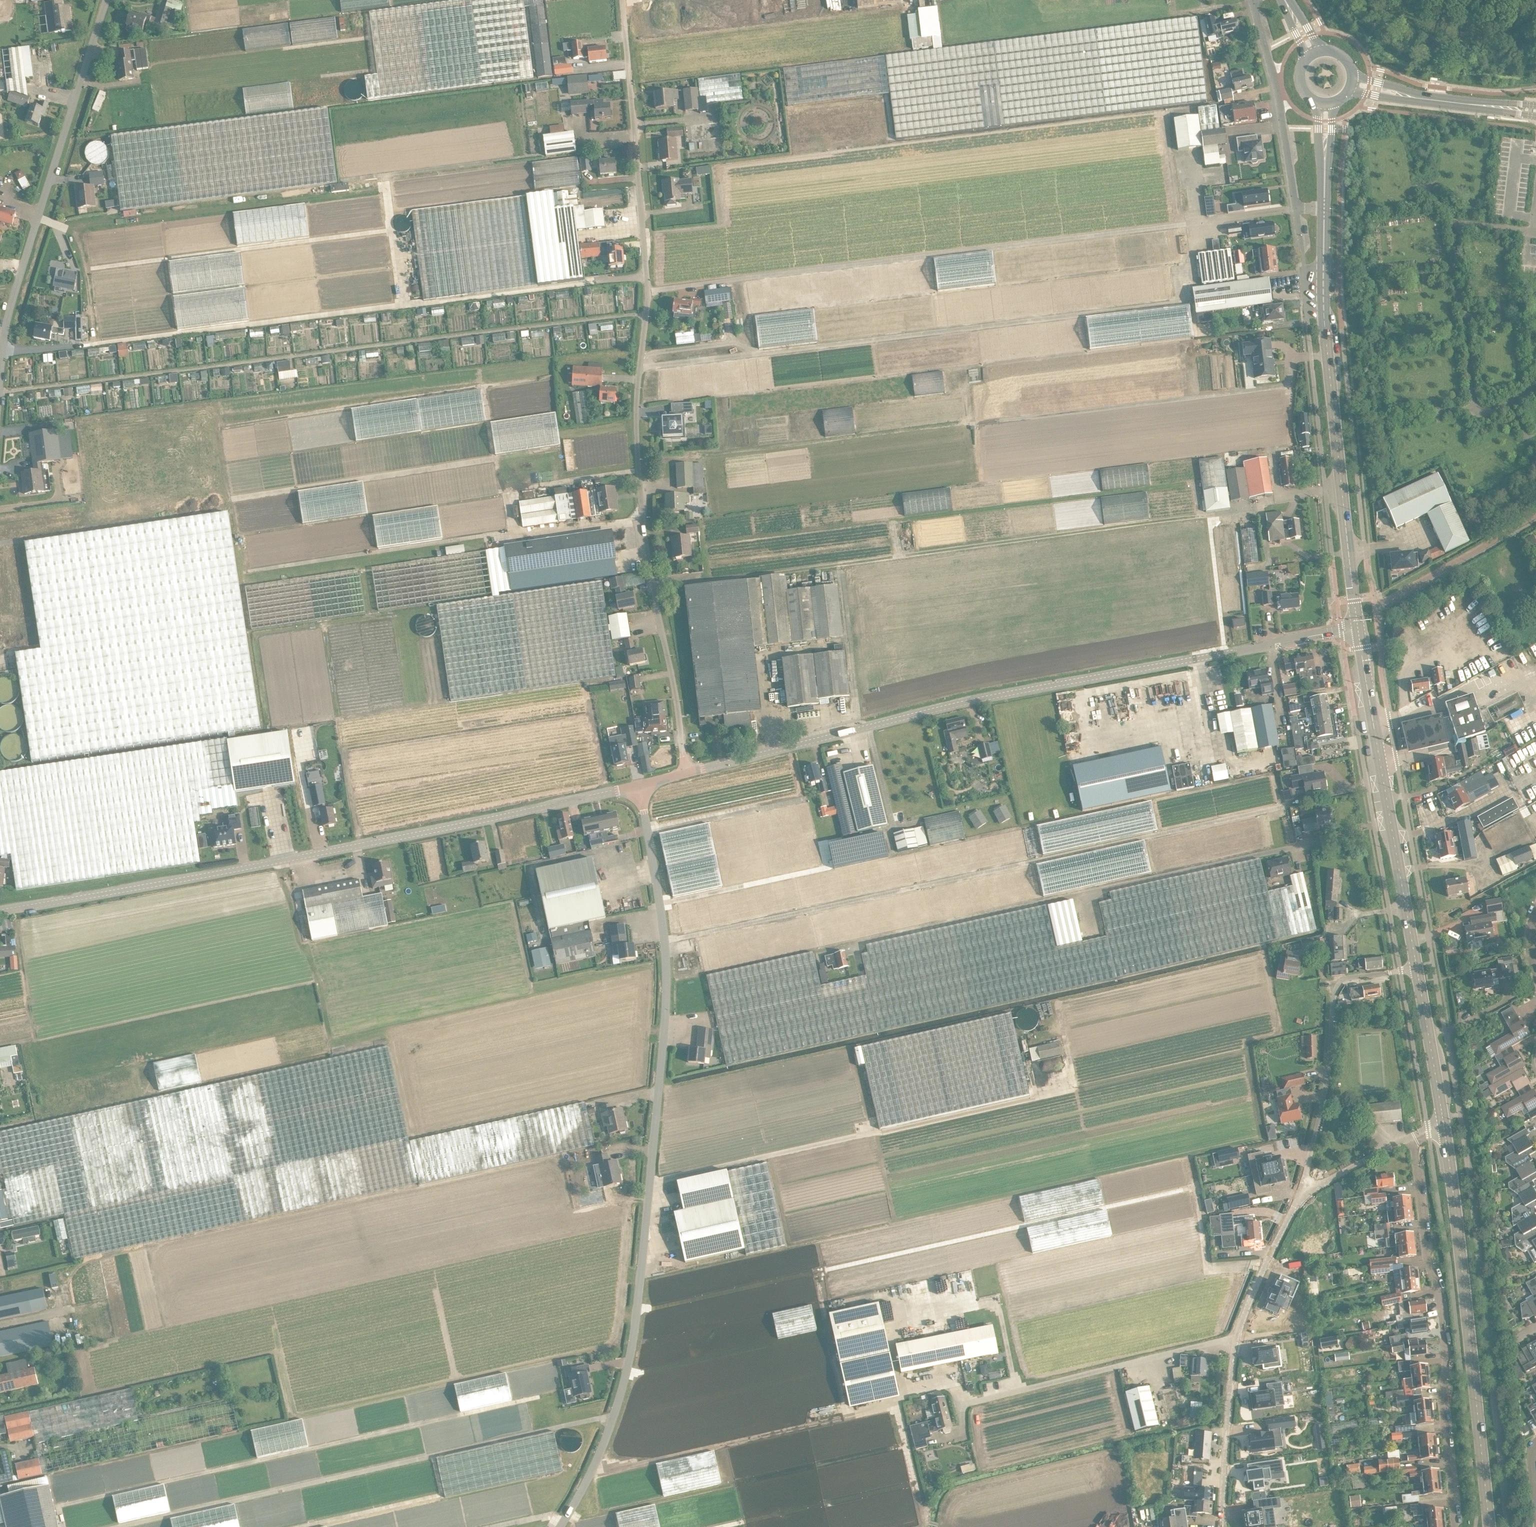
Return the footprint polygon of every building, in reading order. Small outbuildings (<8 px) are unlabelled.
[(189,12),(197,11),(197,7),(193,8),(193,2),(198,2),(198,1),(210,0),(188,0),(189,12)] [(230,11),(228,11),(229,24),(239,23),(236,0),(229,0),(230,11)] [(369,12),(377,74),(364,76),(367,99),(521,79),(533,78),(524,7),(529,6),(543,4),(543,0),(463,0),(369,12)] [(68,17),(69,16),(68,6),(61,7),(60,1),(46,2),(47,9),(50,8),(53,32),(62,31),(62,32),(65,32),(64,30),(71,30),(70,20),(68,21),(68,17)] [(538,77),(552,75),(543,4),(529,6),(538,77)] [(180,12),(160,5),(158,11),(178,18),(180,12)] [(919,14),(921,38),(932,36),(940,35),(937,8),(918,10),(918,14),(919,14)] [(156,18),(154,22),(166,26),(167,22),(176,25),(178,18),(158,11),(156,18)] [(145,21),(149,22),(151,16),(140,13),(140,16),(130,12),(129,16),(127,15),(125,22),(126,23),(126,25),(128,25),(126,30),(141,35),(145,21)] [(335,16),(243,28),(246,49),(338,38),(335,16)] [(1203,19),(1208,37),(1217,34),(1218,38),(1223,37),(1222,35),(1238,31),(1237,29),(1238,28),(1238,25),(1236,24),(1235,19),(1219,23),(1215,24),(1214,17),(1203,19)] [(894,141),(1021,126),(1057,122),(1169,108),(1209,103),(1193,18),(1172,21),(1169,21),(1012,38),(1009,39),(915,49),(786,67),(789,104),(887,92),(894,141)] [(582,49),(582,44),(581,41),(560,44),(561,51),(572,50),(573,58),(589,57),(589,62),(606,60),(605,50),(604,49),(605,49),(605,47),(582,49)] [(134,50),(136,69),(148,67),(145,48),(134,50)] [(135,60),(133,50),(118,52),(119,60),(117,60),(117,62),(119,80),(134,78),(131,61),(135,60)] [(556,74),(571,72),(570,64),(555,66),(556,74)] [(1252,81),(1250,76),(1249,77),(1249,75),(1243,76),(1241,69),(1230,72),(1233,84),(1230,85),(1230,88),(1218,91),(1221,101),(1233,98),(1232,92),(1252,87),(1250,82),(1252,81)] [(586,76),(568,78),(569,93),(585,92),(587,92),(586,84),(586,76)] [(361,89),(358,80),(345,84),(348,93),(361,89)] [(246,113),(294,107),(290,81),(243,87),(246,113)] [(697,88),(683,90),(685,111),(699,109),(697,88)] [(26,106),(27,104),(30,96),(11,90),(7,100),(26,106)] [(99,111),(106,92),(100,90),(93,109),(99,111)] [(655,108),(673,106),(672,99),(677,98),(677,90),(654,92),(655,108)] [(603,100),(570,103),(571,114),(588,112),(587,106),(594,105),(595,119),(611,117),(610,103),(603,104),(603,100)] [(48,103),(41,101),(39,107),(31,104),(26,121),(38,125),(42,112),(45,113),(48,103)] [(1252,102),(1231,105),(1218,107),(1221,125),(1255,120),(1252,102)] [(1219,131),(1216,105),(1197,108),(1198,115),(1173,119),(1177,149),(1202,146),(1226,143),(1224,131),(1219,131)] [(120,210),(337,183),(327,108),(111,136),(120,210)] [(667,137),(683,135),(682,127),(667,128),(667,137)] [(546,155),(576,151),(573,132),(543,136),(546,155)] [(1236,138),(1238,152),(1243,151),(1245,161),(1250,161),(1250,162),(1252,163),(1256,163),(1258,161),(1257,160),(1263,159),(1262,157),(1264,156),(1263,150),(1261,149),(1261,145),(1259,145),(1259,142),(1260,142),(1260,141),(1257,142),(1256,135),(1236,138)] [(110,153),(110,150),(109,148),(108,145),(106,143),(104,141),(102,140),(99,139),(97,139),(94,139),(91,140),(89,141),(87,142),(85,145),(84,147),(83,149),(83,152),(83,155),(83,158),(85,160),(86,162),(88,164),(91,165),(94,166),(96,166),(99,166),(101,166),(104,164),(106,163),(108,161),(109,158),(110,156),(110,153)] [(659,151),(660,155),(660,160),(677,159),(675,139),(658,140),(659,148),(660,148),(660,151),(659,151)] [(1218,155),(1217,145),(1202,147),(1205,165),(1225,163),(1224,154),(1218,155)] [(578,156),(532,160),(534,187),(580,184),(578,156)] [(581,169),(587,169),(587,166),(591,165),(589,156),(579,157),(581,169)] [(600,174),(616,173),(615,159),(599,160),(600,174)] [(697,166),(697,174),(710,174),(709,166),(697,166)] [(23,189),(31,184),(21,168),(14,172),(23,189)] [(100,171),(89,172),(91,186),(93,186),(104,184),(102,172),(100,171)] [(662,181),(663,189),(664,189),(665,201),(666,200),(666,204),(675,204),(675,200),(680,199),(679,193),(692,192),(691,179),(678,180),(678,179),(662,181)] [(91,186),(76,187),(77,195),(78,199),(77,199),(78,208),(95,206),(93,186),(91,186)] [(1226,205),(1228,213),(1244,211),(1244,206),(1268,202),(1266,189),(1241,193),(1243,203),(1226,205)] [(551,192),(411,210),(423,300),(506,289),(583,279),(580,258),(581,258),(580,245),(578,245),(576,230),(586,228),(584,211),(583,206),(559,208),(554,209),(551,192)] [(568,196),(567,192),(557,193),(559,208),(573,206),(578,206),(577,200),(576,195),(568,196)] [(380,194),(308,201),(312,235),(384,227),(380,194)] [(1207,216),(1215,215),(1215,213),(1212,196),(1204,197),(1207,216)] [(0,205),(0,224),(4,225),(5,223),(12,225),(13,224),(15,225),(17,219),(14,218),(16,212),(3,209),(4,206),(0,205)] [(586,228),(604,226),(603,220),(602,209),(584,211),(586,228)] [(1274,235),(1273,232),(1275,231),(1274,225),(1272,225),(1272,222),(1249,225),(1249,223),(1242,224),(1243,231),(1249,230),(1250,238),(1274,235)] [(1241,233),(1240,225),(1228,226),(1229,234),(1241,233)] [(1175,228),(1117,235),(1121,266),(1179,259),(1175,228)] [(322,309),(393,302),(390,267),(388,267),(384,234),(313,241),(316,276),(319,276),(322,309)] [(580,245),(581,258),(600,256),(599,251),(607,250),(609,266),(624,265),(623,253),(622,254),(621,250),(622,250),(622,248),(607,249),(607,242),(580,245)] [(1276,253),(1275,253),(1274,247),(1257,249),(1252,250),(1253,257),(1258,256),(1259,261),(1276,259),(1276,258),(1277,258),(1276,253)] [(1202,284),(1234,279),(1230,249),(1198,254),(1202,284)] [(1277,266),(1278,266),(1277,261),(1276,261),(1276,259),(1259,261),(1259,267),(1254,267),(1255,274),(1260,273),(1277,271),(1277,266)] [(58,269),(55,286),(72,289),(75,272),(58,269)] [(1205,286),(1205,287),(1200,287),(1198,287),(1199,287),(1193,288),(1192,288),(1196,314),(1196,313),(1197,323),(1213,321),(1212,311),(1215,310),(1215,311),(1216,311),(1216,310),(1221,310),(1222,310),(1222,309),(1227,309),(1228,309),(1233,308),(1234,308),(1240,307),(1241,307),(1246,306),(1246,307),(1247,306),(1252,305),(1252,306),(1253,306),(1253,305),(1258,305),(1259,305),(1259,304),(1264,304),(1265,304),(1266,304),(1271,303),(1272,303),(1268,277),(1267,278),(1262,279),(1262,278),(1261,278),(1261,279),(1256,280),(1256,279),(1255,279),(1255,280),(1250,280),(1249,280),(1249,281),(1244,281),(1242,281),(1243,281),(1237,282),(1236,282),(1231,283),(1230,283),(1225,284),(1225,283),(1224,284),(1219,285),(1219,284),(1218,284),(1218,285),(1212,286),(1212,285),(1211,285),(1211,286),(1206,286),(1205,286)] [(706,303),(730,300),(728,288),(704,291),(706,303)] [(699,306),(700,300),(690,299),(690,302),(674,300),(672,313),(674,313),(674,317),(694,320),(695,305),(699,306)] [(724,319),(732,318),(730,302),(722,303),(724,319)] [(1255,311),(1256,318),(1264,316),(1265,322),(1266,321),(1268,322),(1271,322),(1272,321),(1283,319),(1283,318),(1283,317),(1283,316),(1284,316),(1284,315),(1284,314),(1283,313),(1282,312),(1281,306),(1272,307),(1272,306),(1263,307),(1263,308),(1252,309),(1253,311),(1255,311)] [(388,313),(381,314),(382,321),(389,320),(388,313)] [(64,327),(75,326),(75,316),(63,316),(64,327)] [(300,322),(290,324),(291,332),(301,330),(300,322)] [(64,329),(52,327),(36,324),(34,338),(50,340),(51,332),(63,334),(64,329)] [(289,324),(282,325),(283,333),(290,332),(289,324)] [(493,334),(494,341),(506,339),(505,332),(493,334)] [(676,332),(677,342),(695,341),(695,332),(676,332)] [(475,336),(476,345),(484,344),(483,335),(475,336)] [(439,348),(449,347),(448,340),(438,341),(439,348)] [(1273,376),(1269,340),(1251,342),(1251,343),(1243,344),(1244,354),(1252,353),(1254,378),(1273,376)] [(430,343),(419,345),(420,352),(431,350),(430,343)] [(52,354),(43,355),(44,362),(52,362),(52,354)] [(329,355),(321,356),(322,363),(330,362),(329,355)] [(296,370),(291,370),(290,361),(277,362),(277,364),(275,364),(275,368),(277,368),(279,380),(297,377),(296,370)] [(602,369),(573,367),(572,385),(595,387),(595,391),(600,391),(599,401),(614,402),(615,394),(615,392),(615,391),(615,388),(601,387),(602,369)] [(229,368),(221,369),(222,376),(230,375),(229,368)] [(943,370),(912,374),(915,395),(945,390),(943,370)] [(169,374),(169,375),(169,378),(170,383),(178,382),(177,373),(169,374)] [(662,430),(661,430),(661,437),(671,437),(672,438),(680,438),(680,436),(683,436),(682,417),(684,417),(684,413),(692,413),(692,403),(671,404),(671,417),(661,417),(662,430)] [(853,406),(823,409),(825,433),(855,430),(853,406)] [(577,411),(578,422),(586,422),(585,411),(577,411)] [(495,453),(560,445),(556,412),(491,420),(495,453)] [(222,427),(226,460),(311,448),(308,421),(317,420),(317,414),(222,427)] [(1308,415),(1303,415),(1298,416),(1300,434),(1298,434),(1299,441),(1302,441),(1302,446),(1309,446),(1308,433),(1310,433),(1308,415)] [(72,457),(69,429),(57,431),(60,459),(64,459),(72,457)] [(29,434),(34,471),(41,470),(40,462),(61,459),(60,459),(57,431),(57,430),(29,434)] [(235,494),(295,485),(292,451),(229,461),(235,494)] [(1204,501),(1202,501),(1203,509),(1205,509),(1206,511),(1229,508),(1230,508),(1225,473),(1223,456),(1199,460),(1201,478),(1204,501)] [(1281,469),(1278,469),(1280,484),(1283,484),(1283,486),(1294,485),(1291,467),(1290,457),(1280,459),(1281,469)] [(1231,501),(1272,494),(1266,458),(1243,462),(1244,468),(1226,471),(1231,501)] [(494,461),(429,470),(433,503),(498,494),(494,461)] [(677,488),(693,487),(692,463),(676,464),(677,488)] [(1148,463),(1100,468),(1103,489),(1151,484),(1148,463)] [(41,470),(34,471),(22,473),(23,480),(24,480),(24,485),(23,485),(25,493),(44,491),(41,470)] [(1452,505),(1447,494),(1437,474),(1395,493),(1382,499),(1395,528),(1427,513),(1434,528),(1444,552),(1468,541),(1452,505)] [(600,479),(581,482),(583,492),(573,493),(577,518),(590,516),(586,492),(597,490),(600,512),(617,510),(615,499),(614,499),(613,495),(615,495),(613,487),(601,489),(600,479)] [(903,492),(905,513),(953,509),(951,488),(903,492)] [(1102,495),(1104,522),(1149,518),(1147,491),(1102,495)] [(523,526),(571,519),(567,494),(519,501),(523,526)] [(688,494),(678,495),(665,495),(666,511),(684,510),(684,502),(689,502),(688,494)] [(439,506),(374,513),(377,546),(443,539),(439,506)] [(1288,521),(1282,522),(1282,520),(1280,511),(1265,514),(1269,540),(1285,538),(1290,537),(1290,538),(1300,536),(1298,519),(1288,521)] [(227,738),(0,772),(0,856),(11,854),(16,890),(103,877),(200,862),(196,833),(194,823),(200,822),(199,816),(212,814),(212,810),(237,806),(235,793),(295,784),(286,732),(236,739),(234,731),(260,727),(228,512),(25,543),(40,642),(41,649),(15,653),(31,761),(149,743),(228,732),(229,740),(227,740),(227,738)] [(686,533),(691,532),(698,532),(698,525),(686,526),(686,533)] [(1254,528),(1240,530),(1244,563),(1258,562),(1254,528)] [(508,573),(614,557),(610,532),(504,547),(508,573)] [(672,544),(673,544),(673,547),(674,557),(691,556),(689,535),(672,537),(672,544)] [(447,554),(465,551),(464,544),(446,547),(447,554)] [(1422,563),(1428,560),(1444,553),(1441,545),(1418,555),(1422,563)] [(504,547),(487,550),(493,593),(511,590),(508,573),(504,547)] [(486,549),(245,584),(252,628),(493,594),(486,549)] [(1390,556),(1388,556),(1389,564),(1391,564),(1392,570),(1413,568),(1413,567),(1418,567),(1417,553),(1411,553),(1390,555),(1390,556)] [(614,557),(508,573),(511,590),(617,575),(614,557)] [(1247,587),(1259,585),(1269,584),(1267,572),(1245,574),(1247,587)] [(785,592),(784,576),(758,579),(758,580),(732,583),(714,585),(708,585),(708,586),(690,587),(690,584),(687,584),(688,588),(685,588),(685,589),(686,588),(687,597),(686,597),(687,598),(688,607),(687,607),(688,607),(689,616),(688,616),(689,617),(690,625),(690,626),(691,635),(692,644),(692,645),(693,653),(693,654),(694,662),(694,663),(695,671),(695,672),(696,680),(696,681),(697,689),(697,690),(698,698),(700,717),(698,717),(699,725),(705,725),(705,717),(718,715),(719,719),(725,718),(725,720),(724,720),(726,732),(739,731),(739,732),(741,732),(741,731),(748,730),(751,730),(750,721),(748,721),(747,712),(752,712),(752,711),(751,711),(749,693),(750,693),(749,693),(748,684),(749,684),(748,684),(747,675),(748,675),(747,675),(746,670),(746,666),(747,666),(746,666),(745,657),(746,657),(746,656),(745,657),(744,648),(745,648),(745,647),(842,636),(837,587),(785,592)] [(635,606),(633,598),(632,593),(625,595),(621,577),(610,579),(612,588),(615,588),(617,596),(616,596),(618,609),(635,606)] [(610,631),(609,624),(608,625),(602,582),(601,580),(436,605),(451,700),(615,676),(609,632),(610,631)] [(1282,609),(1283,610),(1288,610),(1288,608),(1299,607),(1298,599),(1296,599),(1296,597),(1297,596),(1297,594),(1286,595),(1286,593),(1279,594),(1279,596),(1271,597),(1270,592),(1262,593),(1263,605),(1272,604),(1272,603),(1278,602),(1277,601),(1279,601),(1280,609),(1282,609)] [(612,640),(630,637),(626,613),(608,616),(609,624),(610,631),(612,640)] [(1474,627),(1485,620),(1483,617),(1472,623),(1474,627)] [(1243,618),(1232,620),(1233,628),(1244,626),(1243,618)] [(630,644),(636,668),(652,665),(650,656),(651,656),(649,649),(648,649),(647,640),(630,644)] [(787,707),(818,703),(818,699),(849,695),(843,644),(834,645),(835,653),(782,659),(787,707)] [(1302,656),(1306,677),(1307,677),(1308,685),(1309,691),(1324,688),(1322,677),(1316,679),(1313,679),(1313,675),(1316,675),(1312,653),(1302,656)] [(1299,673),(1300,678),(1306,677),(1302,656),(1293,657),(1283,660),(1285,671),(1295,668),(1296,673),(1299,673)] [(1246,672),(1249,689),(1260,687),(1262,695),(1273,693),(1270,676),(1266,677),(1265,669),(1246,672)] [(1444,684),(1442,669),(1432,671),(1433,678),(1427,679),(1427,678),(1411,681),(1411,682),(1412,682),(1412,684),(1411,684),(1412,685),(1411,687),(1411,690),(1413,691),(1413,692),(1429,690),(1428,685),(1434,684),(1434,686),(1444,684)] [(631,689),(641,687),(639,676),(629,677),(631,689)] [(1284,696),(1296,694),(1294,684),(1282,686),(1284,696)] [(1456,745),(1466,742),(1464,739),(1484,732),(1471,694),(1445,703),(1455,735),(1453,736),(1456,745)] [(1327,705),(1326,695),(1310,697),(1309,696),(1310,695),(1309,695),(1303,696),(1304,703),(1310,701),(1311,707),(1305,708),(1305,709),(1327,705)] [(1236,706),(1243,705),(1241,696),(1234,697),(1236,706)] [(646,718),(634,719),(634,720),(651,718),(665,716),(663,701),(657,702),(654,702),(653,701),(653,702),(645,703),(646,718)] [(1279,745),(1271,705),(1250,709),(1250,708),(1217,715),(1220,731),(1232,729),(1237,753),(1258,749),(1279,745)] [(1327,705),(1305,709),(1306,717),(1329,714),(1327,705)] [(1297,716),(1289,717),(1290,722),(1292,736),(1300,734),(1301,737),(1305,736),(1307,749),(1307,750),(1318,748),(1317,748),(1316,744),(1318,744),(1317,743),(1317,741),(1337,737),(1333,714),(1329,714),(1306,717),(1307,718),(1297,720),(1297,716)] [(666,731),(665,716),(651,718),(634,720),(635,732),(644,732),(644,733),(651,732),(651,735),(659,734),(659,732),(666,731)] [(1408,754),(1448,745),(1441,716),(1401,725),(1408,754)] [(947,730),(943,731),(949,753),(958,750),(955,736),(961,734),(962,737),(967,736),(962,717),(945,721),(946,725),(947,730)] [(634,725),(621,728),(622,735),(609,738),(611,749),(610,750),(611,755),(612,755),(614,764),(616,764),(617,765),(622,764),(622,763),(628,761),(625,747),(627,747),(638,745),(634,725)] [(1300,734),(1292,736),(1295,749),(1302,748),(1301,737),(1300,734)] [(1455,761),(1456,765),(1456,766),(1443,768),(1443,769),(1428,772),(1430,781),(1446,779),(1446,778),(1448,778),(1447,773),(1462,770),(1462,768),(1469,767),(1467,756),(1479,753),(1476,737),(1465,743),(1464,744),(1466,757),(1459,758),(1459,761),(1455,761)] [(981,759),(991,757),(988,743),(978,745),(981,756),(981,759)] [(643,772),(651,771),(650,768),(646,744),(638,746),(643,772)] [(1321,747),(1323,757),(1343,754),(1341,744),(1321,747)] [(1466,757),(1464,744),(1454,746),(1455,752),(1457,752),(1459,758),(1466,757)] [(19,757),(21,748),(11,746),(11,748),(8,747),(7,753),(19,757)] [(1161,747),(1137,752),(1073,766),(1082,810),(1146,796),(1170,791),(1161,747)] [(1301,755),(1296,756),(1297,767),(1315,763),(1314,755),(1302,758),(1301,755)] [(1426,761),(1428,772),(1443,769),(1443,768),(1456,766),(1455,766),(1453,756),(1426,761)] [(1190,763),(1172,767),(1176,790),(1194,787),(1190,763)] [(1212,765),(1213,780),(1228,779),(1226,763),(1212,765)] [(818,781),(821,792),(821,793),(827,791),(824,777),(820,778),(817,764),(804,767),(808,784),(818,781)] [(843,773),(841,764),(826,768),(832,790),(836,806),(838,813),(843,833),(843,836),(859,832),(887,825),(885,818),(872,766),(843,773)] [(1448,795),(1455,810),(1469,803),(1469,804),(1470,804),(1469,803),(1491,791),(1480,771),(1445,789),(1448,795)] [(1326,788),(1323,773),(1309,775),(1309,773),(1291,777),(1293,788),(1304,786),(1305,792),(1326,788)] [(320,810),(323,826),(336,824),(332,807),(331,802),(325,803),(321,784),(313,786),(312,781),(301,783),(305,807),(313,806),(319,805),(320,810)] [(1499,819),(1518,808),(1512,798),(1494,808),(1499,819)] [(1005,804),(993,810),(1000,823),(1012,816),(1005,804)] [(826,806),(821,807),(823,817),(838,813),(836,806),(827,808),(826,806)] [(1321,809),(1321,810),(1315,812),(1316,818),(1302,820),(1304,832),(1319,829),(1319,825),(1332,823),(1329,807),(1321,809)] [(1483,828),(1499,819),(1494,808),(1477,817),(1483,828)] [(969,816),(976,828),(988,821),(980,809),(969,816)] [(613,813),(613,811),(606,813),(606,814),(598,816),(604,843),(618,840),(617,834),(607,836),(606,831),(619,828),(615,812),(613,813)] [(960,811),(925,816),(929,843),(964,837),(960,811)] [(568,813),(568,812),(557,815),(561,830),(557,831),(559,840),(573,836),(568,813)] [(722,885),(772,875),(759,812),(710,821),(722,885)] [(223,824),(224,827),(211,829),(214,846),(213,846),(214,847),(222,846),(223,846),(223,845),(226,845),(227,845),(235,844),(236,844),(235,843),(233,829),(241,828),(239,814),(224,816),(225,823),(223,824)] [(604,843),(598,816),(590,818),(590,816),(583,817),(584,819),(581,819),(585,835),(597,832),(598,838),(589,840),(590,846),(603,843),(604,843)] [(1436,847),(1473,840),(1469,821),(1457,824),(1458,827),(1455,828),(1456,830),(1456,831),(1436,834),(1437,840),(1435,840),(1436,847)] [(927,843),(922,826),(913,829),(893,833),(898,851),(917,847),(917,846),(927,843)] [(834,842),(839,865),(893,853),(888,830),(834,842)] [(200,847),(208,846),(205,832),(198,834),(200,847)] [(1476,858),(1473,840),(1436,847),(1437,853),(1439,853),(1440,858),(1455,856),(1463,855),(1464,860),(1476,858)] [(464,871),(475,869),(476,869),(475,863),(488,860),(484,842),(470,845),(473,861),(462,863),(464,871)] [(550,858),(566,854),(563,844),(547,848),(550,858)] [(1038,865),(1043,894),(1150,872),(1146,852),(1131,855),(1130,847),(1038,865)] [(1533,858),(1529,847),(1510,854),(1515,865),(1533,858)] [(497,864),(505,862),(503,850),(495,851),(497,864)] [(1510,853),(1496,859),(1502,875),(1517,869),(1515,865),(1510,854),(1510,853)] [(556,964),(596,956),(590,929),(589,921),(605,917),(593,858),(536,870),(550,939),(556,964)] [(1056,947),(1047,905),(959,924),(865,945),(867,952),(861,954),(866,975),(858,977),(820,985),(813,952),(706,975),(726,1064),(876,1031),(878,1031),(878,1030),(984,1007),(1117,977),(1223,952),(1316,930),(1305,883),(1292,886),(1267,891),(1259,858),(1178,876),(1109,892),(1111,899),(1098,902),(1106,936),(1100,937),(1082,941),(1056,947)] [(1271,877),(1290,873),(1287,858),(1267,862),(1271,877)] [(0,859),(0,886),(3,886),(5,866),(9,867),(9,860),(0,859)] [(370,877),(372,888),(392,884),(388,861),(373,864),(375,876),(370,877)] [(1328,910),(1328,920),(1342,920),(1342,909),(1335,909),(1336,893),(1335,893),(1334,891),(1335,886),(1340,886),(1341,878),(1338,878),(1338,871),(1328,870),(1325,909),(1328,910)] [(1292,886),(1305,883),(1302,873),(1289,876),(1292,886)] [(1468,892),(1467,885),(1465,878),(1445,881),(1447,896),(1468,892)] [(363,897),(359,879),(302,890),(312,940),(388,925),(381,893),(363,897)] [(678,903),(683,929),(754,915),(751,900),(740,902),(739,897),(707,904),(706,898),(678,903)] [(1487,914),(1502,911),(1499,899),(1485,901),(1487,914)] [(1056,947),(1082,941),(1073,900),(1047,905),(1056,947)] [(445,904),(432,907),(433,913),(446,911),(445,904)] [(1471,925),(1464,926),(1465,933),(1465,935),(1466,935),(1467,941),(1493,937),(1490,922),(1496,921),(1495,914),(1470,918),(1471,925)] [(624,941),(626,941),(624,924),(610,926),(612,943),(615,943),(615,946),(613,947),(613,954),(618,954),(619,960),(635,958),(634,944),(624,945),(624,941)] [(535,932),(526,935),(528,942),(537,940),(535,932)] [(1317,951),(1325,949),(1323,939),(1322,935),(1300,940),(1304,954),(1314,951),(1314,950),(1317,949),(1317,951)] [(1342,945),(1342,937),(1329,937),(1330,960),(1346,959),(1345,945),(1342,945)] [(16,954),(15,946),(0,947),(0,955),(16,954)] [(546,948),(532,950),(535,965),(549,962),(546,948)] [(848,966),(844,951),(835,953),(824,956),(827,966),(832,965),(833,969),(838,968),(848,966)] [(1298,955),(1286,953),(1284,966),(1278,965),(1276,978),(1288,980),(1289,975),(1297,976),(1299,963),(1300,957),(1298,957),(1298,955)] [(1366,970),(1382,968),(1381,956),(1364,958),(1357,959),(1358,968),(1365,967),(1366,970)] [(1331,976),(1341,974),(1346,974),(1345,962),(1330,963),(1331,976)] [(1504,965),(1497,966),(1497,969),(1490,970),(1478,972),(1478,974),(1473,975),(1475,988),(1484,987),(1485,988),(1491,987),(1491,986),(1492,985),(1500,983),(1499,979),(1506,977),(1514,976),(1512,963),(1504,965)] [(1364,998),(1366,998),(1380,995),(1379,993),(1380,992),(1380,990),(1379,989),(1378,984),(1370,985),(1362,986),(1362,987),(1357,987),(1349,988),(1351,1000),(1359,999),(1359,998),(1364,998)] [(1496,1055),(1500,1052),(1511,1046),(1531,1035),(1529,1033),(1530,1032),(1528,1027),(1526,1028),(1522,1020),(1520,1020),(1512,1006),(1501,1013),(1512,1032),(1490,1045),(1496,1055)] [(1032,1026),(1034,1012),(1021,1010),(1018,1024),(1032,1026)] [(876,1116),(879,1128),(1029,1094),(1010,1012),(854,1048),(858,1065),(864,1064),(876,1116)] [(698,1028),(696,1049),(689,1048),(688,1062),(704,1063),(705,1057),(710,1058),(710,1050),(711,1046),(712,1029),(698,1028)] [(278,1035),(236,1043),(241,1071),(284,1063),(278,1035)] [(1306,1046),(1307,1058),(1316,1058),(1315,1038),(1318,1038),(1318,1035),(1301,1036),(1302,1046),(1306,1046)] [(1062,1048),(1060,1041),(1037,1047),(1040,1059),(1063,1053),(1063,1054),(1073,1052),(1071,1046),(1062,1048)] [(0,1131),(0,1174),(3,1174),(6,1189),(2,1190),(7,1218),(12,1217),(14,1225),(64,1214),(74,1259),(418,1183),(418,1185),(594,1145),(585,1102),(409,1141),(388,1046),(38,1123),(0,1131)] [(15,1046),(0,1049),(0,1063),(11,1061),(12,1067),(19,1066),(15,1046)] [(1492,1085),(1521,1068),(1525,1066),(1523,1064),(1524,1063),(1522,1058),(1520,1059),(1516,1051),(1514,1051),(1511,1046),(1500,1052),(1506,1063),(1486,1075),(1492,1085)] [(1479,1064),(1475,1066),(1472,1068),(1477,1077),(1484,1073),(1479,1064)] [(1514,1085),(1520,1096),(1521,1096),(1532,1090),(1529,1084),(1530,1084),(1525,1076),(1527,1075),(1524,1070),(1523,1071),(1521,1068),(1492,1085),(1488,1087),(1494,1097),(1514,1085)] [(1284,1088),(1305,1084),(1302,1073),(1281,1078),(1284,1088)] [(1481,1091),(1488,1087),(1489,1086),(1487,1082),(1479,1086),(1481,1091)] [(1521,1096),(1520,1096),(1501,1107),(1507,1117),(1526,1106),(1529,1111),(1527,1112),(1531,1119),(1535,1116),(1535,1091),(1534,1092),(1533,1089),(1532,1090),(1521,1096)] [(1280,1107),(1278,1108),(1281,1123),(1300,1118),(1297,1103),(1290,1105),(1290,1102),(1291,1102),(1289,1095),(1277,1098),(1280,1107)] [(1369,1123),(1401,1120),(1399,1102),(1367,1105),(1369,1123)] [(604,1126),(607,1125),(609,1133),(619,1131),(620,1133),(625,1131),(624,1130),(626,1129),(622,1108),(613,1110),(612,1104),(600,1107),(601,1114),(604,1113),(606,1119),(602,1120),(604,1126)] [(1270,1140),(1277,1138),(1274,1124),(1266,1126),(1270,1140)] [(1505,1157),(1506,1162),(1510,1165),(1529,1155),(1535,1151),(1527,1136),(1528,1134),(1525,1129),(1507,1139),(1512,1144),(1516,1151),(1505,1157)] [(1217,1152),(1217,1153),(1219,1162),(1232,1159),(1239,1157),(1237,1147),(1217,1152)] [(1248,1154),(1253,1174),(1282,1168),(1281,1165),(1284,1165),(1283,1158),(1280,1159),(1279,1155),(1262,1159),(1261,1152),(1248,1154)] [(607,1154),(595,1157),(597,1166),(600,1165),(604,1186),(621,1182),(616,1161),(608,1163),(607,1154)] [(1529,1155),(1510,1165),(1516,1169),(1520,1176),(1508,1183),(1509,1188),(1513,1191),(1532,1181),(1535,1179),(1535,1172),(1530,1161),(1532,1160),(1529,1155)] [(1101,1175),(1105,1200),(1186,1187),(1181,1162),(1101,1175)] [(1282,1168),(1253,1174),(1257,1194),(1270,1191),(1268,1184),(1285,1180),(1284,1176),(1287,1176),(1285,1169),(1282,1170),(1282,1168)] [(685,1262),(744,1249),(726,1170),(677,1181),(683,1211),(674,1213),(685,1262)] [(1376,1184),(1362,1186),(1364,1196),(1370,1195),(1376,1194),(1375,1188),(1393,1186),(1393,1181),(1394,1181),(1393,1175),(1392,1175),(1392,1174),(1375,1176),(1376,1184)] [(1534,1207),(1535,1206),(1535,1192),(1533,1187),(1535,1186),(1532,1181),(1513,1191),(1519,1195),(1523,1202),(1511,1209),(1512,1214),(1516,1217),(1534,1207)] [(1108,1206),(1113,1232),(1193,1218),(1188,1192),(1108,1206)] [(1370,1195),(1371,1204),(1385,1202),(1386,1205),(1386,1211),(1394,1210),(1411,1208),(1411,1202),(1409,1201),(1409,1197),(1385,1199),(1385,1193),(1376,1194),(1370,1195)] [(1227,1199),(1230,1209),(1250,1205),(1248,1194),(1227,1199)] [(1212,1198),(1205,1200),(1207,1213),(1215,1211),(1212,1198)] [(1534,1207),(1516,1217),(1512,1214),(1513,1226),(1517,1224),(1521,1231),(1514,1234),(1515,1245),(1535,1234),(1535,1215),(1535,1213),(1535,1211),(1534,1207)] [(1394,1229),(1393,1223),(1411,1221),(1411,1216),(1412,1214),(1411,1208),(1394,1210),(1386,1211),(1388,1222),(1374,1224),(1374,1230),(1374,1231),(1394,1229)] [(1233,1233),(1232,1217),(1231,1213),(1219,1215),(1219,1216),(1209,1217),(1211,1235),(1221,1234),(1233,1233)] [(1261,1239),(1259,1222),(1253,1223),(1252,1215),(1235,1217),(1236,1225),(1245,1224),(1247,1241),(1261,1239)] [(58,1239),(68,1237),(63,1218),(53,1220),(58,1239)] [(0,1222),(0,1228),(14,1225),(13,1219),(0,1222)] [(38,1226),(12,1231),(14,1240),(27,1237),(28,1242),(35,1241),(34,1236),(40,1235),(38,1226)] [(1394,1229),(1374,1231),(1375,1239),(1387,1238),(1388,1247),(1395,1246),(1414,1244),(1414,1243),(1415,1243),(1414,1237),(1413,1237),(1413,1233),(1403,1234),(1394,1234),(1394,1229)] [(1222,1247),(1234,1246),(1233,1233),(1221,1234),(1222,1247)] [(1515,1245),(1524,1252),(1528,1250),(1534,1262),(1535,1261),(1535,1234),(1515,1245)] [(1416,1251),(1415,1245),(1414,1245),(1414,1244),(1395,1246),(1396,1253),(1394,1253),(1391,1256),(1391,1258),(1377,1260),(1378,1266),(1396,1264),(1395,1258),(1415,1256),(1415,1251),(1416,1251)] [(14,1252),(5,1253),(7,1261),(16,1259),(14,1252)] [(1396,1270),(1396,1264),(1378,1266),(1371,1266),(1372,1274),(1391,1272),(1391,1270),(1393,1270),(1396,1270)] [(1417,1272),(1416,1268),(1396,1270),(1393,1270),(1395,1282),(1419,1279),(1418,1272),(1417,1272)] [(1269,1303),(1266,1309),(1277,1313),(1280,1307),(1282,1308),(1287,1296),(1292,1299),(1299,1283),(1281,1275),(1278,1282),(1276,1281),(1273,1288),(1272,1287),(1269,1294),(1270,1295),(1267,1302),(1269,1303)] [(1534,1278),(1526,1283),(1532,1295),(1525,1298),(1526,1300),(1520,1304),(1522,1318),(1528,1318),(1534,1314),(1535,1317),(1535,1281),(1534,1278)] [(1409,1292),(1419,1291),(1418,1287),(1420,1287),(1419,1279),(1395,1282),(1395,1290),(1396,1293),(1381,1297),(1382,1306),(1398,1302),(1401,1301),(1410,1299),(1409,1292)] [(47,1309),(43,1289),(0,1298),(0,1320),(47,1309)] [(1410,1300),(1410,1299),(1401,1301),(1398,1302),(1400,1311),(1403,1310),(1404,1311),(1408,1311),(1408,1313),(1410,1313),(1410,1314),(1425,1311),(1425,1309),(1426,1308),(1425,1305),(1424,1304),(1424,1300),(1411,1302),(1410,1300)] [(848,1402),(898,1391),(878,1303),(829,1314),(848,1402)] [(779,1337),(818,1329),(813,1304),(774,1311),(779,1337)] [(1387,1326),(1397,1324),(1397,1322),(1403,1321),(1402,1314),(1400,1315),(1396,1316),(1385,1318),(1387,1326)] [(1417,1320),(1416,1319),(1404,1321),(1405,1328),(1410,1328),(1411,1334),(1427,1331),(1427,1329),(1428,1328),(1428,1325),(1426,1324),(1426,1318),(1417,1320)] [(53,1345),(48,1321),(0,1331),(0,1356),(53,1345)] [(901,1372),(982,1356),(976,1328),(896,1344),(901,1372)] [(1389,1338),(1390,1345),(1408,1341),(1407,1334),(1405,1334),(1389,1338)] [(1337,1335),(1320,1338),(1322,1348),(1339,1344),(1337,1335)] [(1356,1337),(1356,1336),(1354,1336),(1349,1337),(1345,1344),(1346,1348),(1347,1349),(1354,1348),(1356,1347),(1358,1344),(1358,1343),(1361,1341),(1361,1338),(1359,1336),(1356,1337)] [(1417,1340),(1408,1341),(1390,1345),(1391,1345),(1392,1353),(1403,1351),(1403,1349),(1409,1348),(1410,1356),(1426,1353),(1425,1352),(1426,1351),(1426,1347),(1425,1346),(1424,1341),(1417,1341),(1417,1340)] [(1529,1362),(1523,1366),(1526,1372),(1535,1366),(1535,1340),(1527,1345),(1529,1349),(1523,1352),(1529,1362)] [(1253,1364),(1254,1364),(1254,1366),(1262,1365),(1263,1369),(1281,1367),(1278,1346),(1267,1348),(1267,1347),(1266,1347),(1266,1348),(1262,1348),(1261,1348),(1261,1349),(1252,1350),(1253,1356),(1252,1356),(1253,1364)] [(1347,1360),(1347,1353),(1334,1354),(1335,1361),(1347,1360)] [(1191,1375),(1207,1376),(1208,1359),(1195,1358),(1196,1356),(1180,1355),(1180,1365),(1191,1366),(1191,1375)] [(6,1363),(8,1375),(28,1371),(25,1359),(6,1363)] [(1410,1371),(1411,1378),(1429,1376),(1428,1368),(1427,1368),(1427,1365),(1410,1366),(1409,1360),(1397,1362),(1398,1372),(1410,1371)] [(986,1364),(980,1366),(981,1374),(984,1375),(988,1374),(986,1364)] [(576,1367),(565,1369),(566,1376),(569,1376),(573,1396),(580,1394),(581,1398),(582,1399),(588,1398),(590,1396),(589,1393),(591,1392),(586,1371),(578,1373),(576,1367)] [(1174,1382),(1182,1381),(1180,1367),(1172,1368),(1174,1382)] [(24,1387),(39,1384),(36,1369),(28,1371),(8,1375),(0,1377),(0,1392),(24,1387)] [(1429,1384),(1430,1384),(1429,1376),(1411,1378),(1406,1378),(1407,1389),(1391,1391),(1392,1398),(1398,1397),(1408,1396),(1407,1390),(1429,1388),(1429,1384)] [(1251,1401),(1249,1401),(1250,1408),(1252,1408),(1253,1410),(1275,1407),(1275,1406),(1283,1404),(1280,1383),(1267,1385),(1268,1392),(1250,1394),(1251,1401)] [(1125,1392),(1135,1431),(1158,1425),(1148,1386),(1125,1392)] [(131,1388),(5,1416),(10,1442),(34,1437),(36,1442),(138,1420),(131,1388)] [(928,1410),(930,1416),(932,1416),(933,1420),(949,1417),(944,1396),(943,1396),(943,1394),(942,1395),(940,1391),(924,1394),(928,1410)] [(1408,1396),(1398,1397),(1399,1407),(1409,1406),(1410,1413),(1433,1410),(1432,1403),(1431,1403),(1430,1399),(1418,1401),(1418,1395),(1408,1396)] [(1201,1418),(1202,1402),(1191,1402),(1189,1417),(1201,1418)] [(1534,1405),(1532,1403),(1526,1406),(1535,1422),(1535,1404),(1534,1405)] [(1433,1423),(1432,1419),(1434,1418),(1433,1410),(1410,1413),(1411,1425),(1416,1424),(1433,1423)] [(889,1412),(831,1422),(837,1455),(895,1445),(889,1412)] [(930,1416),(930,1418),(931,1418),(932,1420),(927,1421),(909,1426),(915,1449),(927,1446),(925,1439),(931,1437),(929,1431),(930,1431),(937,1429),(937,1430),(939,1429),(942,1429),(943,1433),(945,1433),(950,1432),(951,1431),(950,1427),(952,1426),(951,1426),(949,1417),(933,1420),(932,1416),(930,1416)] [(1269,1430),(1270,1430),(1270,1433),(1264,1434),(1264,1433),(1255,1434),(1255,1435),(1249,1436),(1251,1452),(1273,1449),(1273,1448),(1277,1447),(1275,1434),(1281,1434),(1280,1429),(1295,1427),(1293,1417),(1267,1420),(1269,1430)] [(256,1455),(308,1447),(304,1419),(252,1428),(256,1455)] [(1315,1422),(1307,1423),(1308,1446),(1316,1445),(1315,1422)] [(1417,1430),(1416,1424),(1411,1425),(1394,1427),(1395,1433),(1401,1432),(1417,1430)] [(561,1448),(579,1450),(581,1432),(563,1429),(561,1448)] [(1412,1442),(1418,1441),(1418,1448),(1437,1446),(1436,1438),(1435,1438),(1434,1434),(1417,1436),(1417,1430),(1401,1432),(1402,1438),(1412,1437),(1412,1442)] [(1208,1459),(1210,1433),(1197,1432),(1195,1458),(1201,1458),(1201,1459),(1202,1459),(1202,1458),(1208,1459)] [(350,1520),(563,1473),(555,1434),(343,1479),(281,1493),(288,1526),(352,1526),(350,1520)] [(1437,1446),(1418,1448),(1419,1455),(1407,1456),(1408,1460),(1437,1458),(1436,1454),(1438,1453),(1437,1446)] [(112,1491),(118,1521),(170,1512),(165,1483),(157,1484),(151,1453),(99,1463),(105,1493),(112,1491)] [(38,1458),(15,1463),(19,1479),(42,1474),(38,1458)] [(1422,1483),(1441,1481),(1440,1473),(1438,1473),(1438,1469),(1422,1471),(1416,1472),(1416,1466),(1399,1468),(1398,1458),(1378,1460),(1379,1468),(1379,1472),(1399,1470),(1400,1474),(1409,1473),(1410,1477),(1421,1475),(1422,1483)] [(1248,1471),(1246,1471),(1247,1483),(1252,1482),(1253,1490),(1264,1489),(1263,1480),(1271,1479),(1270,1473),(1283,1472),(1281,1459),(1247,1464),(1248,1471)] [(46,1477),(7,1486),(9,1494),(0,1496),(0,1498),(7,1526),(58,1526),(46,1477)] [(1195,1494),(1194,1501),(1212,1502),(1213,1490),(1184,1488),(1185,1480),(1173,1479),(1172,1487),(1184,1488),(1184,1494),(1195,1494)] [(1351,1489),(1364,1487),(1363,1481),(1350,1482),(1351,1489)] [(1440,1489),(1441,1488),(1441,1481),(1422,1483),(1423,1490),(1411,1492),(1411,1494),(1401,1495),(1402,1503),(1419,1501),(1418,1495),(1424,1495),(1440,1493),(1440,1489)] [(737,1485),(698,1494),(705,1526),(744,1517),(737,1485)] [(1360,1494),(1350,1495),(1351,1506),(1362,1505),(1360,1494)] [(1245,1526),(1275,1526),(1271,1498),(1253,1500),(1255,1510),(1243,1512),(1245,1526)] [(1184,1509),(1173,1510),(1174,1517),(1173,1517),(1167,1518),(1162,1519),(1163,1525),(1163,1526),(1187,1526),(1187,1524),(1186,1516),(1195,1516),(1195,1512),(1203,1513),(1211,1513),(1212,1502),(1194,1501),(1194,1502),(1194,1506),(1184,1506),(1184,1509)] [(171,1516),(173,1526),(240,1526),(236,1504),(171,1516)] [(1423,1516),(1426,1516),(1426,1522),(1445,1520),(1444,1512),(1442,1512),(1442,1509),(1423,1511),(1422,1504),(1410,1505),(1411,1512),(1413,1512),(1413,1516),(1423,1515),(1423,1516)]
